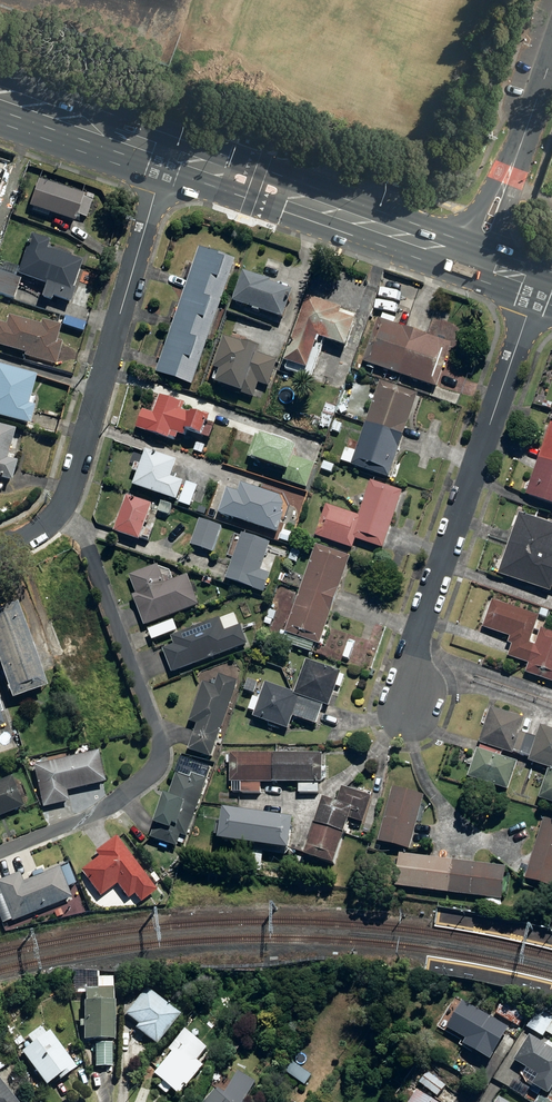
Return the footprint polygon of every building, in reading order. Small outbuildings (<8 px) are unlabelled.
[(49,215),(57,217),(52,230),(69,235),(73,223),(75,223),(84,196),(37,180),(28,208),(31,209),(30,213),(47,219),(49,215)] [(17,278),(45,287),(40,300),(52,303),(53,299),(69,304),(72,295),(85,254),(30,236),(17,278)] [(193,389),(236,263),(198,250),(156,376),(193,389)] [(274,328),(276,321),(284,323),(294,293),(286,291),(287,288),(242,272),(228,312),(274,328)] [(15,301),(21,280),(0,273),(0,296),(15,301)] [(353,319),(355,312),(307,298),(285,370),(310,377),(320,342),(350,351),(359,321),(353,319)] [(0,324),(0,348),(25,354),(24,359),(56,367),(58,363),(64,339),(58,337),(61,326),(34,319),(33,323),(7,316),(5,326),(0,324)] [(454,345),(378,320),(363,364),(439,390),(454,345)] [(278,360),(257,354),(259,348),(224,338),(214,374),(220,375),(216,389),(245,397),(255,400),(259,386),(270,389),(278,360)] [(35,408),(29,406),(37,379),(0,368),(0,420),(29,429),(35,408)] [(418,396),(380,383),(360,443),(351,467),(389,480),(418,396)] [(153,415),(144,412),(139,432),(177,443),(178,438),(184,440),(185,435),(211,442),(217,422),(182,413),(184,405),(157,398),(153,415)] [(526,497),(551,506),(551,425),(526,497)] [(1,482),(11,485),(23,445),(13,442),(16,432),(0,427),(0,485),(1,482)] [(273,437),(271,442),(256,436),(247,462),(286,476),(284,483),(306,491),(315,465),(296,459),(299,452),(287,447),(289,442),(273,437)] [(360,443),(350,440),(342,464),(351,467),(360,443)] [(186,484),(172,479),(178,463),(142,449),(133,474),(138,475),(133,488),(163,499),(158,513),(170,517),(175,504),(190,510),(198,489),(199,487),(186,482),(186,484)] [(326,507),(316,538),(353,551),(356,541),(384,550),(403,493),(371,483),(359,518),(326,507)] [(240,498),(226,493),(225,497),(216,494),(207,519),(220,523),(222,516),(276,534),(285,507),(283,499),(244,486),(240,498)] [(141,542),(142,539),(149,542),(157,516),(149,513),(151,507),(125,499),(115,535),(141,542)] [(520,514),(497,576),(551,595),(551,592),(551,525),(520,514)] [(222,528),(200,520),(191,547),(213,554),(222,528)] [(185,534),(178,527),(165,539),(172,546),(185,534)] [(233,558),(225,582),(253,591),(253,592),(264,595),(271,576),(261,573),(271,544),(242,535),(241,536),(234,534),(227,556),(233,558)] [(351,558),(316,546),(285,635),(320,647),(351,558)] [(132,597),(145,628),(200,607),(188,576),(174,581),(170,572),(159,568),(158,566),(129,577),(137,595),(132,597)] [(536,647),(530,644),(539,617),(492,601),(483,629),(510,638),(507,645),(512,647),(508,659),(529,666),(526,676),(551,684),(551,634),(542,631),(536,647)] [(16,605),(0,610),(0,671),(11,703),(45,692),(16,605)] [(162,651),(172,675),(248,646),(241,627),(240,627),(235,615),(226,618),(226,617),(171,639),(174,647),(162,651)] [(289,732),(293,719),(317,726),(323,708),(329,710),(336,689),(342,691),(346,677),(341,676),(342,672),(306,661),(296,693),(266,684),(261,701),(256,715),(254,721),(289,732)] [(212,760),(238,683),(219,677),(215,688),(203,684),(190,724),(197,727),(189,753),(212,760)] [(258,684),(249,680),(245,693),(254,696),(258,684)] [(261,701),(254,699),(250,713),(256,715),(261,701)] [(525,719),(491,708),(479,745),(513,756),(514,753),(530,758),(528,763),(549,770),(539,800),(551,805),(551,730),(541,727),(537,739),(520,734),(525,719)] [(518,763),(477,748),(467,776),(507,791),(518,763)] [(31,766),(33,777),(35,777),(41,810),(68,805),(66,793),(103,786),(97,753),(31,766)] [(322,785),(323,755),(231,754),(231,784),(232,784),(232,795),(262,795),(262,785),(299,786),(299,795),(319,795),(320,785),(322,785)] [(169,796),(166,795),(155,828),(151,840),(178,849),(182,837),(187,839),(206,782),(193,777),(195,771),(179,766),(177,772),(169,796)] [(14,786),(12,780),(0,785),(0,817),(23,808),(19,798),(26,795),(21,783),(14,786)] [(392,787),(378,842),(410,851),(424,796),(392,787)] [(372,798),(342,788),(336,806),(324,802),(305,861),(335,871),(351,822),(363,825),(372,798)] [(223,812),(219,844),(290,854),(294,822),(223,812)] [(543,819),(525,880),(551,888),(551,821),(543,819)] [(156,892),(115,838),(94,854),(98,859),(81,872),(100,898),(117,886),(128,900),(134,896),(140,904),(156,892)] [(395,887),(502,900),(506,867),(399,854),(395,887)] [(11,924),(71,900),(59,870),(22,884),(19,875),(0,882),(0,896),(11,924)] [(110,1069),(111,1041),(112,1004),(114,979),(94,978),(94,989),(85,988),(84,1003),(83,1040),(96,1041),(95,1069),(110,1069)] [(145,990),(123,1016),(136,1027),(134,1030),(154,1047),(178,1018),(145,990)] [(496,995),(488,1011),(519,1029),(528,1012),(496,995)] [(510,1029),(462,1001),(446,1029),(466,1041),(463,1046),(490,1062),(510,1029)] [(547,1033),(551,1036),(551,1014),(539,1007),(527,1028),(545,1038),(547,1033)] [(28,1040),(32,1045),(20,1054),(45,1087),(55,1080),(58,1083),(76,1070),(73,1067),(48,1033),(46,1034),(42,1029),(28,1040)] [(154,1075),(180,1098),(200,1074),(200,1073),(204,1068),(198,1062),(208,1051),(186,1031),(169,1050),(173,1054),(154,1075)] [(530,1036),(514,1062),(538,1077),(532,1086),(549,1096),(551,1091),(551,1045),(548,1043),(546,1046),(530,1036)] [(9,1065),(0,1053),(0,1072),(9,1065)] [(428,1071),(419,1083),(437,1098),(447,1086),(428,1071)] [(208,1101),(246,1101),(255,1087),(235,1075),(221,1099),(214,1094),(208,1101)] [(0,1087),(0,1101),(12,1101),(0,1087)] [(417,1091),(410,1101),(434,1101),(417,1091)]
